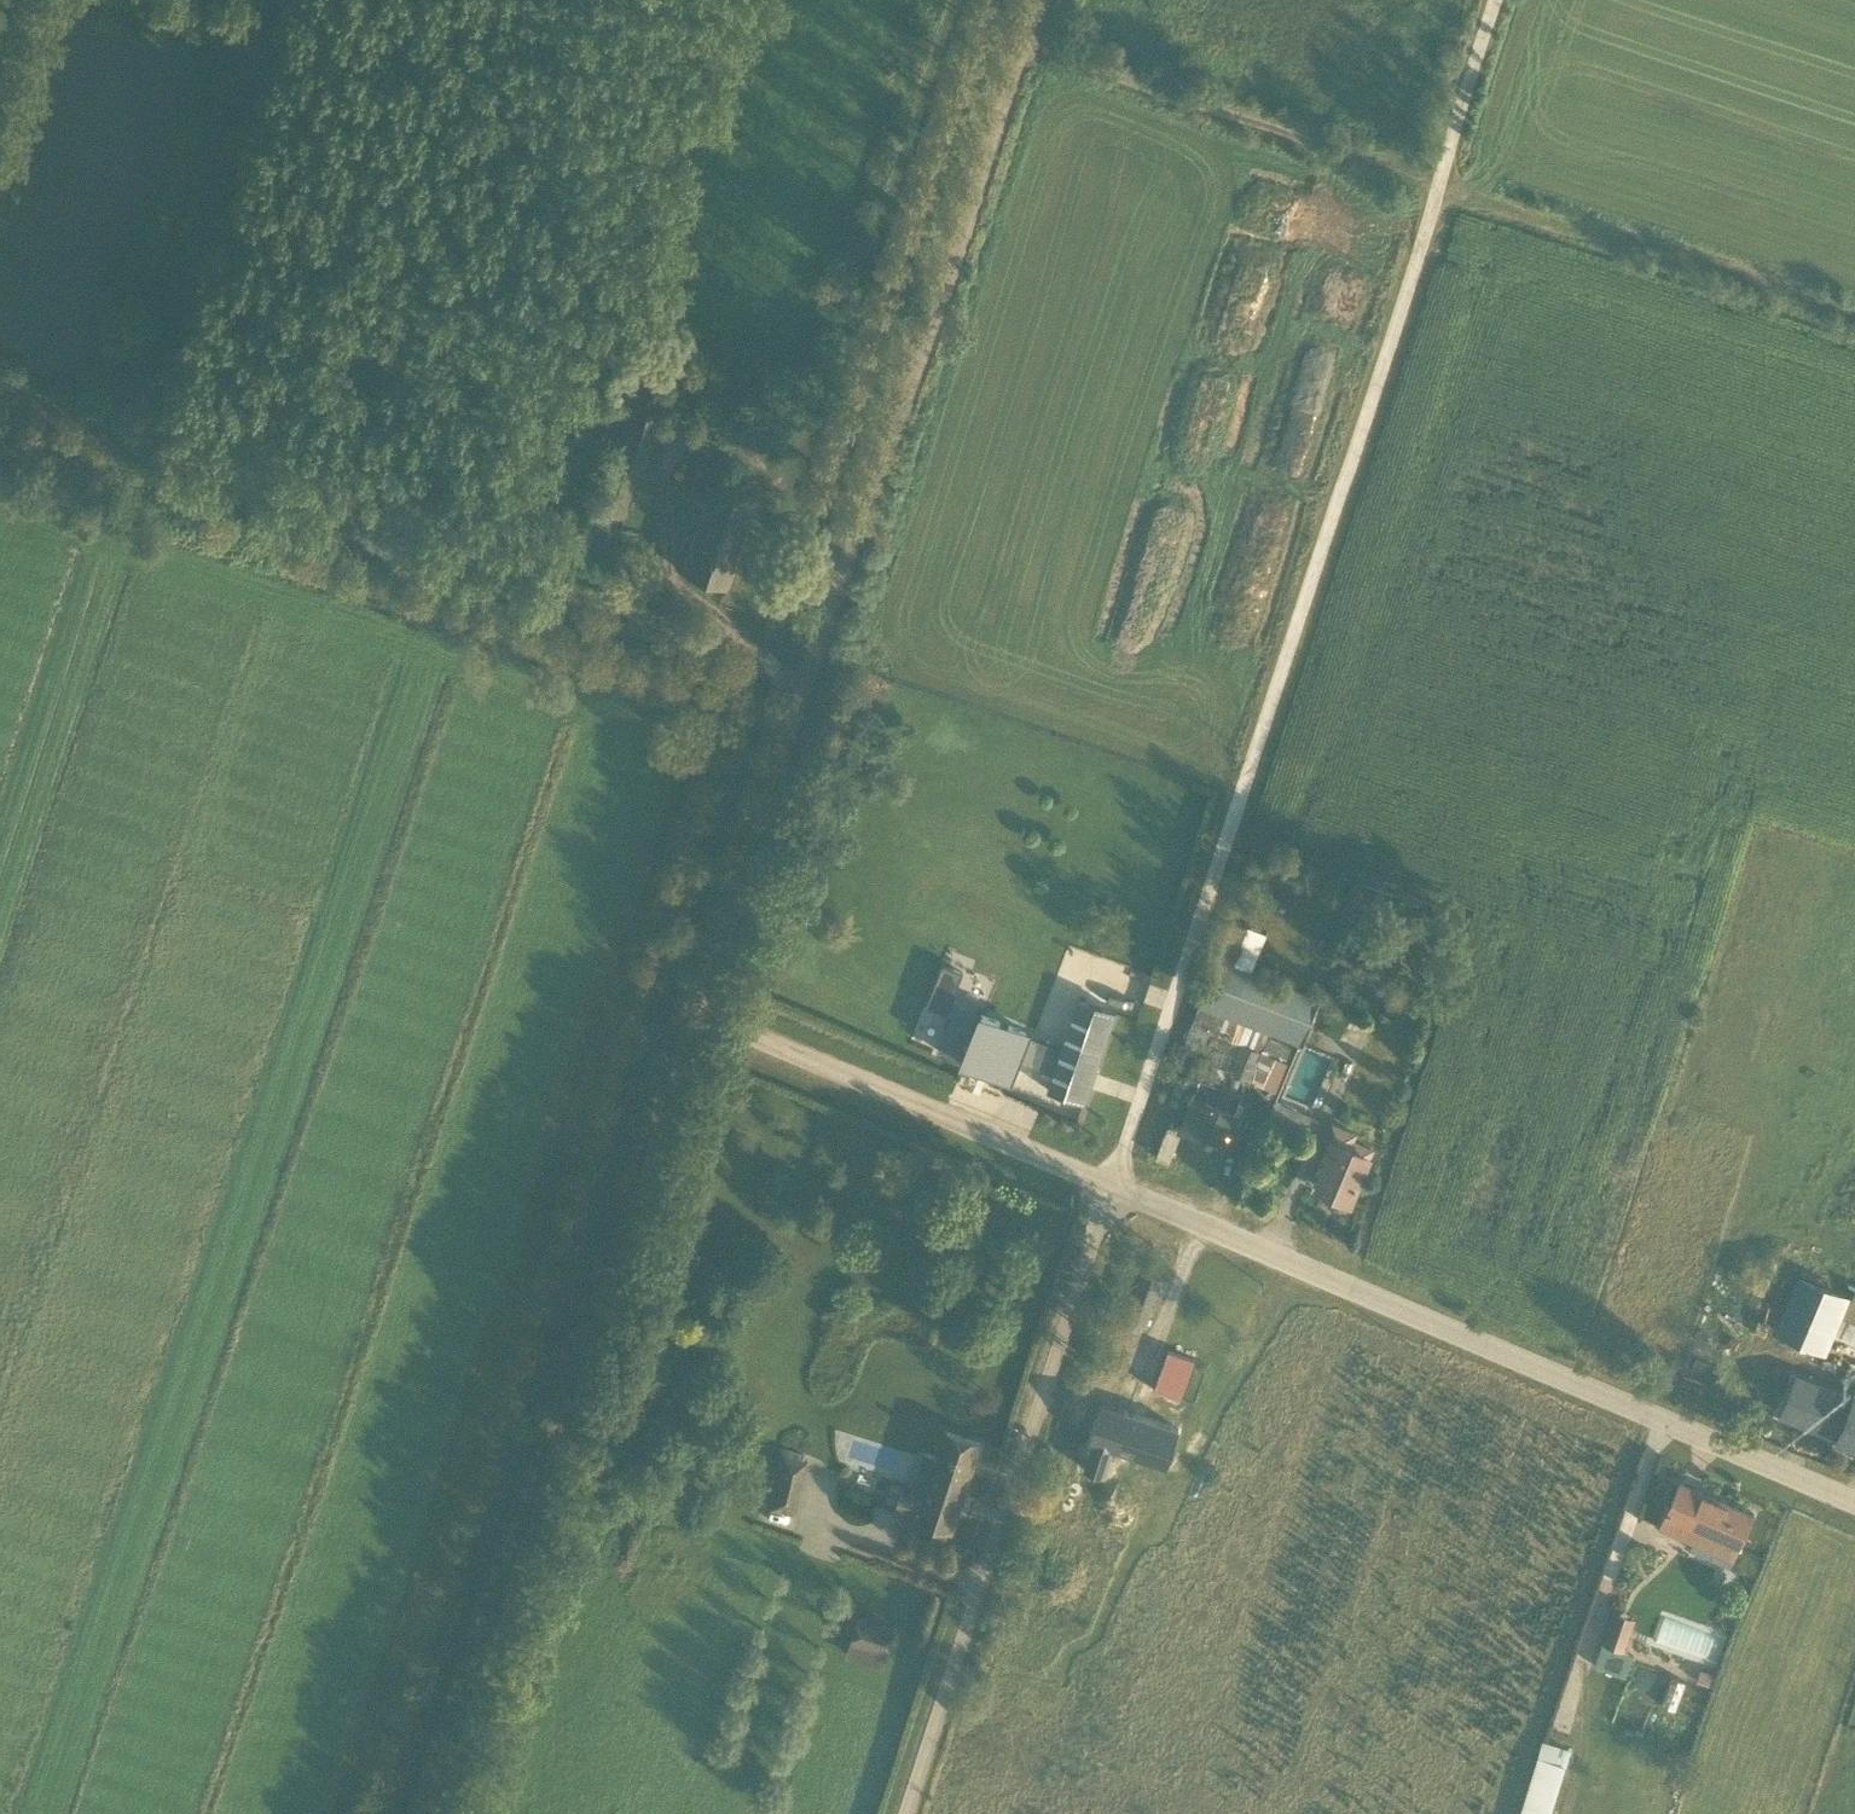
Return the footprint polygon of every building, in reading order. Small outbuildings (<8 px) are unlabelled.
[(727,588),(756,498),(688,476),(681,495),(710,505),(688,573),(689,574),(688,575),(727,588)] [(1178,1066),(1200,1078),(1179,1131),(1221,1147),(1248,1081),(1278,1094),(1299,1048),(1268,1037),(1270,1033),(1302,1046),(1320,999),(1232,966),(1247,928),(1226,920),(1213,959),(1217,960),(1178,1066)] [(940,965),(923,1005),(942,1013),(960,972),(940,965)] [(1053,1075),(1047,1090),(1084,1102),(1113,1015),(1077,1002),(1061,1050),(1025,1037),(1027,1032),(954,1003),(934,1053),(1010,1084),(1020,1062),(1053,1075)] [(1192,1082),(1178,1077),(1168,1103),(1181,1108),(1192,1082)] [(1310,1138),(1318,1120),(1275,1102),(1267,1121),(1310,1138)] [(1176,1126),(1165,1123),(1153,1155),(1170,1161),(1179,1134),(1174,1132),(1176,1126)] [(1356,1133),(1334,1124),(1316,1166),(1324,1170),(1317,1188),(1348,1201),(1371,1148),(1353,1140),(1356,1133)] [(1833,1334),(1854,1344),(1854,1290),(1843,1316),(1841,1315),(1833,1334)] [(1168,1352),(1153,1391),(1178,1400),(1192,1361),(1168,1352)] [(1100,1383),(1085,1424),(1124,1437),(1127,1429),(1155,1438),(1161,1421),(1145,1415),(1151,1399),(1100,1383)] [(1854,1399),(1837,1439),(1854,1446),(1854,1399)] [(898,1528),(944,1544),(948,1532),(952,1533),(980,1444),(920,1424),(914,1424),(910,1427),(908,1430),(907,1435),(908,1439),(909,1442),(911,1446),(914,1448),(923,1451),(910,1490),(902,1487),(894,1512),(903,1515),(898,1528)] [(803,1453),(777,1447),(770,1475),(777,1476),(769,1509),(795,1515),(808,1460),(801,1459),(803,1453)] [(1688,1550),(1730,1568),(1753,1515),(1679,1482),(1658,1529),(1691,1544),(1688,1550)] [(1634,1620),(1612,1612),(1593,1667),(1625,1678),(1633,1655),(1624,1651),(1634,1620)] [(855,1657),(888,1666),(896,1636),(863,1627),(855,1657)] [(1674,1730),(1666,1754),(1676,1757),(1683,1733),(1674,1730)] [(1572,1749),(1543,1740),(1520,1808),(1518,1813),(1549,1813),(1564,1766),(1566,1766),(1572,1749)]
